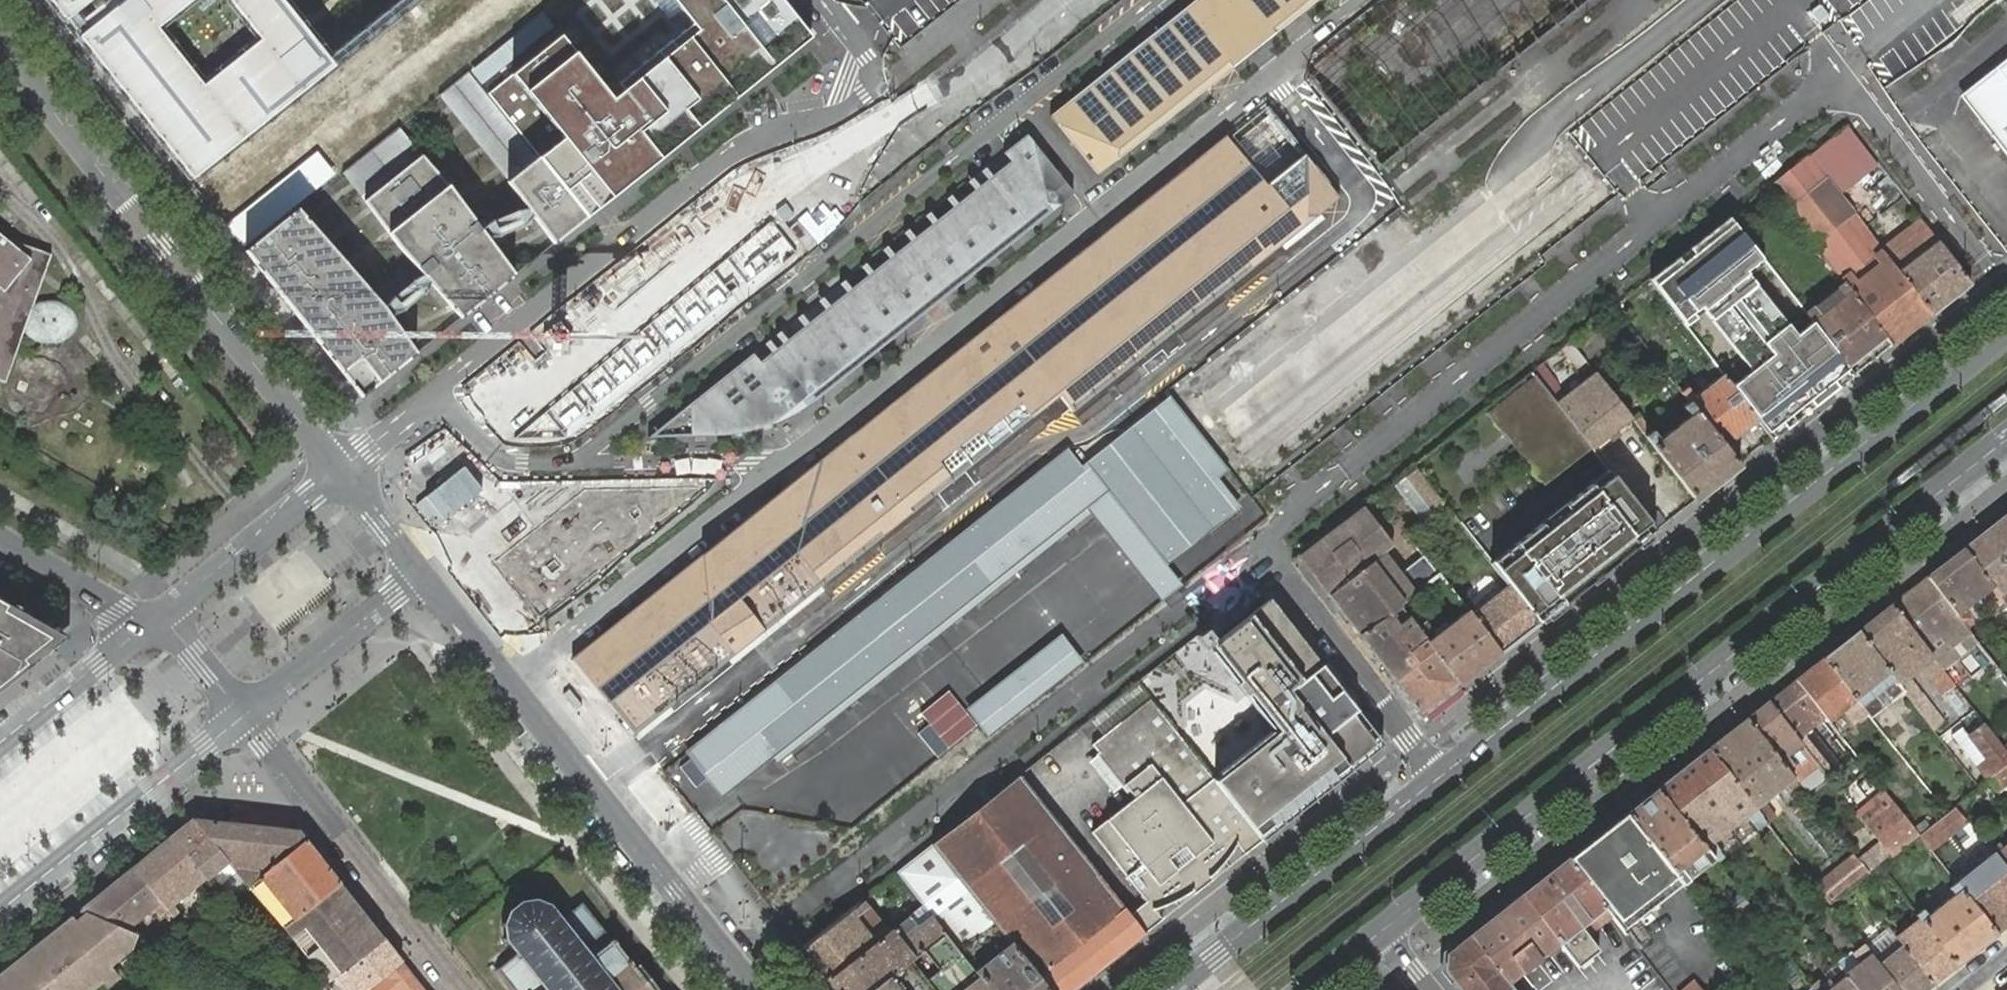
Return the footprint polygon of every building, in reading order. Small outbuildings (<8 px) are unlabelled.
[(184,179),(328,63),(276,0),(225,0),(259,44),(202,89),(156,32),(197,0),(41,0),(184,179)] [(539,156),(585,216),(803,42),(769,0),(659,0),(681,27),(592,94),(555,47),(505,88),(553,145),(539,156)] [(1047,112),(1097,174),(1318,0),(1189,0),(1047,112)] [(1956,95),(2006,161),(2006,55),(1956,95)] [(508,181),(539,156),(477,82),(467,70),(437,94),(446,106),(508,181)] [(1268,110),(577,660),(636,733),(1060,395),(1071,409),(1337,196),(1268,110)] [(1846,125),(1807,156),(1838,197),(1877,166),(1846,125)] [(417,150),(398,126),(344,170),(363,193),(417,150)] [(754,351),(648,436),(703,434),(722,434),(739,431),(757,427),(771,422),(783,417),(798,409),(808,403),(801,395),(1047,199),(1054,208),(1073,193),(1027,134),(1005,151),(1013,161),(1018,167),(767,367),(762,361),(754,351)] [(417,150),(363,193),(462,316),(516,273),(417,150)] [(539,156),(508,181),(555,241),(585,216),(539,156)] [(1891,345),(1929,315),(1880,250),(1838,197),(1807,156),(1768,186),(1841,280),(1843,283),(1884,335),(1891,345)] [(1018,167),(1013,161),(762,361),(767,367),(1018,167)] [(781,216),(800,203),(793,193),(774,207),(781,216)] [(801,395),(808,403),(1054,208),(1047,199),(801,395)] [(257,260),(307,220),(297,209),(248,248),(257,260)] [(1805,313),(1729,217),(1649,281),(1722,375),(1756,419),(1772,439),(1853,375),(1846,365),(1805,313)] [(796,249),(772,218),(512,438),(563,436),(796,249)] [(1929,315),(1968,284),(1919,219),(1880,250),(1929,315)] [(418,351),(307,220),(257,260),(364,394),(418,351)] [(0,285),(0,377),(9,380),(25,336),(38,302),(55,254),(23,242),(22,245),(0,226),(0,281),(1,282),(0,285)] [(1884,335),(1843,283),(1836,288),(1844,298),(1819,318),(1811,308),(1805,313),(1846,365),(1884,335)] [(426,292),(410,301),(419,317),(435,307),(426,292)] [(43,301),(38,302),(25,336),(27,337),(30,340),(34,342),(41,343),(48,344),(55,344),(60,343),(66,341),(71,337),(75,333),(77,328),(78,321),(76,314),(72,309),(65,303),(58,300),(50,300),(43,301)] [(1571,341),(1562,349),(1577,368),(1586,361),(1571,341)] [(1542,364),(1532,372),(1534,376),(1544,388),(1555,379),(1542,364)] [(1595,371),(1566,394),(1555,402),(1591,448),(1631,417),(1595,371)] [(1687,386),(1681,391),(1689,401),(1723,445),(1756,419),(1722,375),(1695,396),(1687,386)] [(1591,448),(1534,376),(1487,412),(1544,485),(1591,448)] [(1555,379),(1544,388),(1555,402),(1566,394),(1555,379)] [(1162,393),(1073,463),(1098,493),(1079,508),(1152,604),(1175,586),(1160,565),(1232,508),(1211,481),(1224,470),(1162,393)] [(1723,445),(1689,401),(1681,406),(1689,415),(1658,439),(1651,430),(1644,435),(1695,500),(1739,465),(1723,445)] [(1063,448),(680,754),(717,799),(1079,508),(1098,493),(1073,463),(1063,448)] [(485,489),(465,465),(417,506),(437,530),(485,489)] [(1639,510),(1606,468),(1490,561),(1509,584),(1524,603),(1551,582),(1567,601),(1627,554),(1610,533),(1639,510)] [(1407,479),(1434,513),(1444,504),(1417,470),(1407,479)] [(550,621),(702,484),(579,485),(494,557),(550,621)] [(1340,524),(1300,556),(1330,594),(1330,593),(1384,552),(1393,544),(1363,506),(1340,524)] [(1610,533),(1627,554),(1656,531),(1639,510),(1610,533)] [(1963,548),(2002,601),(2006,607),(2006,513),(1963,548)] [(1927,576),(1967,628),(1978,619),(1968,606),(1981,595),(1992,609),(2006,627),(2006,607),(2002,601),(1963,548),(1927,576)] [(1330,594),(1329,595),(1359,635),(1400,606),(1398,604),(1414,592),(1384,552),(1330,593),(1330,594)] [(1927,576),(1891,605),(1931,656),(1942,669),(1950,662),(1944,654),(1971,633),(1967,629),(1967,628),(1927,576)] [(1551,582),(1524,603),(1538,622),(1567,601),(1551,582)] [(1470,614),(1500,653),(1538,622),(1524,603),(1509,584),(1500,591),(1493,589),(1478,601),(1477,609),(1470,614)] [(1968,606),(1978,619),(1992,609),(1981,595),(1968,606)] [(65,633),(0,596),(0,685),(65,633)] [(1270,598),(1211,645),(1239,681),(1236,683),(1246,696),(1249,694),(1278,730),(1215,780),(1248,821),(1259,835),(1348,764),(1324,734),(1290,689),(1321,664),(1270,598)] [(1891,605),(1857,631),(1897,683),(1904,692),(1935,731),(1945,723),(1911,680),(1909,682),(1905,677),(1928,659),(1932,664),(1927,668),(1946,693),(1955,686),(1942,669),(1931,656),(1891,605)] [(1400,606),(1359,635),(1394,680),(1408,670),(1399,659),(1425,638),(1417,629),(1400,606)] [(1425,638),(1460,684),(1500,653),(1470,614),(1466,610),(1435,634),(1432,630),(1426,622),(1417,629),(1425,638)] [(1857,631),(1824,657),(1866,710),(1872,717),(1885,707),(1873,693),(1878,689),(1890,703),(1904,692),(1897,683),(1857,631)] [(1944,654),(1950,662),(1977,641),(1971,633),(1944,654)] [(1055,635),(960,709),(982,736),(1076,663),(1055,635)] [(1421,715),(1460,684),(1425,638),(1399,659),(1408,670),(1394,680),(1421,715)] [(1824,657),(1796,679),(1825,717),(1835,729),(1840,726),(1836,721),(1833,717),(1844,709),(1847,712),(1853,720),(1866,710),(1824,657)] [(1324,734),(1356,709),(1321,664),(1290,689),(1324,734)] [(1796,679),(1768,701),(1798,738),(1802,744),(1815,760),(1826,775),(1838,766),(1809,729),(1825,717),(1796,679)] [(1873,693),(1885,707),(1890,703),(1878,689),(1873,693)] [(1097,728),(1109,744),(1158,705),(1145,690),(1097,728)] [(1768,701),(1746,718),(1787,769),(1793,764),(1786,756),(1794,750),(1802,744),(1798,738),(1768,701)] [(1123,787),(1124,785),(1134,798),(1091,832),(1145,902),(1152,910),(1157,909),(1162,908),(1167,907),(1172,904),(1177,902),(1182,900),(1187,897),(1192,894),(1196,892),(1199,890),(1204,886),(1207,883),(1211,879),(1215,876),(1218,872),(1221,868),(1224,865),(1227,860),(1230,857),(1232,853),(1234,849),(1235,846),(1237,842),(1231,834),(1248,821),(1215,780),(1158,705),(1109,744),(1097,753),(1123,787)] [(1833,717),(1836,721),(1839,718),(1847,712),(1844,709),(1833,717)] [(1746,718),(1708,748),(1755,807),(1763,801),(1772,794),(1776,791),(1785,784),(1791,790),(1799,784),(1793,777),(1787,769),(1746,718)] [(1987,779),(2006,763),(2006,751),(2003,746),(1985,723),(1969,736),(1962,727),(1952,735),(1987,779)] [(1845,741),(1835,729),(1828,734),(1838,747),(1845,741)] [(1802,744),(1794,750),(1807,767),(1815,760),(1802,744)] [(1708,748),(1657,788),(1710,856),(1713,860),(1716,864),(1724,857),(1718,850),(1712,843),(1748,813),(1755,821),(1760,828),(1768,823),(1763,817),(1761,815),(1755,807),(1708,748)] [(1793,777),(1807,767),(1794,750),(1786,756),(1793,764),(1787,769),(1793,777)] [(1987,779),(1997,792),(2006,784),(2006,763),(1987,779)] [(1020,776),(933,844),(1038,978),(1047,989),(1072,989),(1144,933),(1129,915),(1125,910),(1020,776)] [(1657,788),(1626,812),(1683,884),(1713,860),(1710,856),(1657,788)] [(1860,817),(1891,856),(1919,835),(1914,828),(1904,817),(1884,791),(1869,803),(1873,807),(1860,817)] [(1763,801),(1755,807),(1761,815),(1763,817),(1770,811),(1763,801)] [(1947,813),(1919,835),(1930,850),(1967,821),(1955,807),(1947,813)] [(1613,917),(1624,930),(1629,926),(1635,921),(1672,893),(1679,887),(1683,884),(1626,812),(1568,858),(1606,907),(1613,917)] [(193,819),(171,837),(205,878),(221,866),(233,880),(240,875),(193,819)] [(299,831),(193,819),(240,875),(249,886),(306,840),(299,831)] [(1231,834),(1237,842),(1246,853),(1262,840),(1259,835),(1248,821),(1231,834)] [(171,837),(132,868),(160,902),(166,910),(172,917),(179,912),(173,904),(205,878),(171,837)] [(296,917),(339,883),(306,840),(249,886),(283,928),(296,917)] [(897,872),(923,905),(930,915),(944,933),(956,949),(979,979),(988,989),(1047,989),(1038,978),(933,844),(932,844),(912,860),(897,872)] [(1994,851),(2006,867),(2006,851),(2001,846),(1994,851)] [(1955,882),(1956,883),(1996,934),(2006,925),(2006,867),(1994,851),(1987,857),(1989,859),(1992,863),(1968,883),(1964,879),(1963,877),(1955,882)] [(1964,879),(1989,859),(1987,857),(1963,877),(1964,879)] [(1566,950),(1579,966),(1599,950),(1588,936),(1581,926),(1606,907),(1568,858),(1522,894),(1560,942),(1560,943),(1566,950)] [(1859,859),(1821,890),(1831,902),(1854,884),(1869,872),(1859,859)] [(132,868),(81,909),(127,929),(153,907),(159,915),(166,910),(160,902),(132,868)] [(327,983),(334,978),(340,973),(383,938),(339,883),(296,917),(283,928),(289,936),(303,925),(335,967),(323,977),(327,983)] [(1957,964),(1996,934),(1956,883),(1950,889),(1940,896),(1945,903),(1939,908),(1929,916),(1924,910),(1917,915),(1921,920),(1928,929),(1957,964)] [(1744,917),(1753,910),(1739,893),(1730,899),(1744,917)] [(1522,894),(1471,935),(1508,983),(1521,973),(1522,972),(1551,949),(1560,942),(1522,894)] [(836,920),(800,948),(827,980),(888,933),(892,929),(866,896),(862,899),(836,920)] [(659,989),(639,964),(634,968),(630,964),(633,962),(630,958),(628,960),(615,944),(618,942),(615,938),(612,940),(611,939),(611,940),(583,905),(585,904),(583,901),(581,902),(580,901),(578,902),(577,903),(578,905),(571,910),(563,917),(562,916),(560,918),(551,907),(553,905),(550,902),(547,905),(538,901),(538,897),(534,897),(533,900),(524,902),(522,898),(518,900),(519,904),(511,910),(509,908),(506,912),(508,914),(504,923),(501,922),(500,927),(504,928),(506,938),(503,939),(505,943),(508,941),(517,952),(514,954),(515,955),(506,962),(499,967),(498,965),(497,966),(496,967),(497,969),(495,970),(497,974),(499,972),(513,989),(659,989)] [(1145,902),(1129,915),(1144,933),(1152,927),(1160,920),(1152,910),(1145,902)] [(827,980),(835,989),(872,989),(889,977),(914,957),(944,933),(930,915),(923,905),(907,918),(892,929),(888,933),(827,980)] [(1581,926),(1588,936),(1613,917),(1606,907),(1581,926)] [(81,909),(0,974),(0,989),(91,989),(114,972),(110,966),(131,949),(125,937),(127,929),(81,909)] [(179,912),(172,917),(190,927),(194,921),(179,912)] [(1921,920),(1898,939),(1904,947),(1928,929),(1921,920)] [(303,925),(289,936),(323,977),(335,967),(303,925)] [(1871,953),(1900,989),(1925,989),(1933,983),(1904,947),(1898,939),(1894,934),(1887,926),(1864,945),(1871,953)] [(125,937),(131,949),(137,933),(127,929),(125,937)] [(1933,983),(1957,964),(1928,929),(1904,947),(1933,983)] [(956,949),(944,933),(914,957),(889,977),(872,989),(988,989),(979,979),(956,949)] [(1462,989),(1514,989),(1508,983),(1471,935),(1446,954),(1445,969),(1462,989)] [(383,938),(340,973),(334,978),(344,989),(424,989),(383,938)] [(1846,975),(1858,989),(1900,989),(1871,953),(1864,945),(1862,942),(1855,948),(1864,960),(1860,963),(1846,975)] [(200,951),(185,944),(182,952),(196,958),(200,951)] [(1836,963),(1846,975),(1860,963),(1851,951),(1836,963)] [(1816,989),(1858,989),(1846,975),(1831,985),(1828,989),(1818,977),(1810,983),(1816,989)] [(1691,979),(1674,989),(1698,989),(1691,979)]
